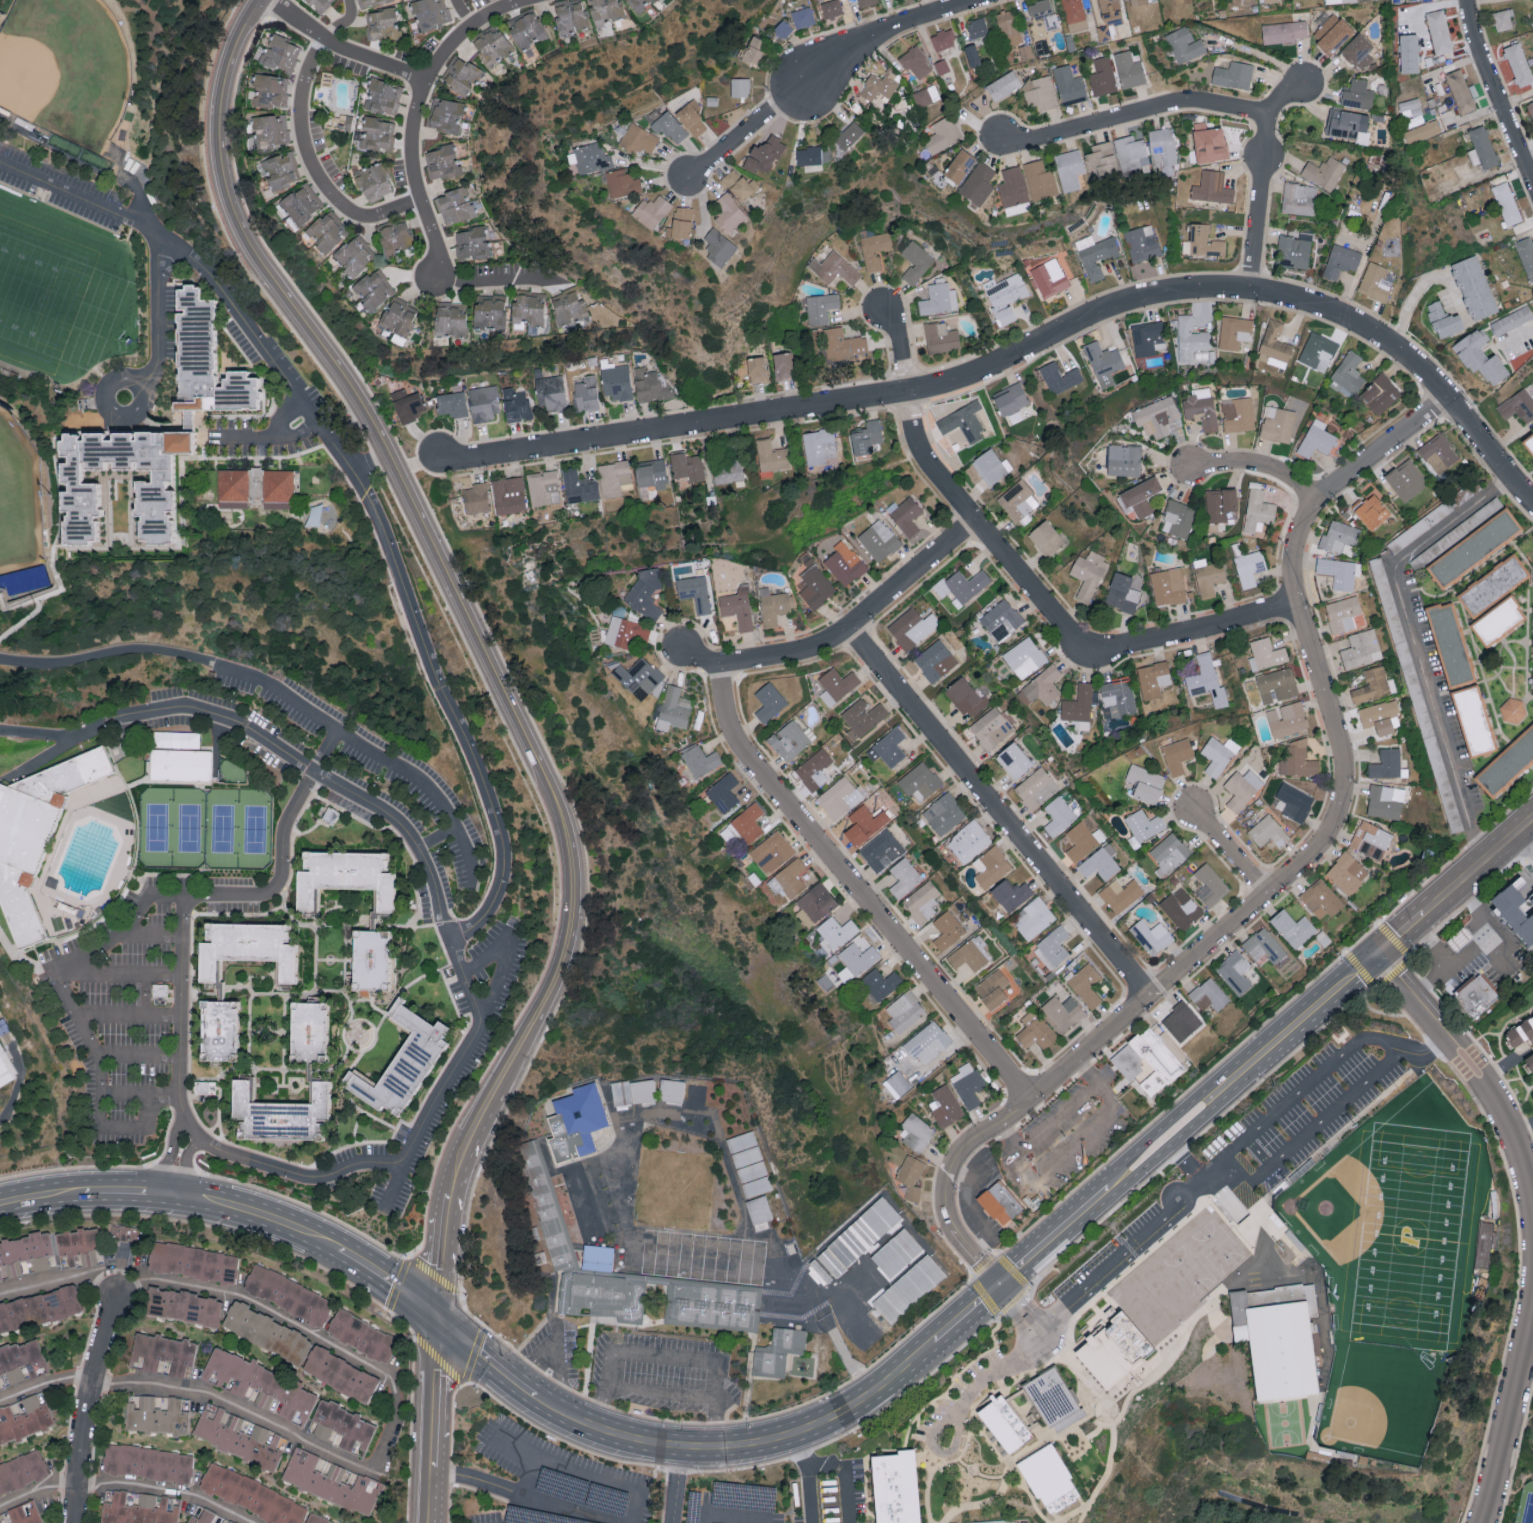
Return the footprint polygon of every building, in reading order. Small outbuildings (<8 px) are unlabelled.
[(318,14),(334,0),(306,0),(318,14)] [(361,9),(392,0),(358,0),(361,9)] [(452,21),(445,0),(413,0),(411,1),(420,31),(452,21)] [(587,29),(583,0),(556,0),(553,0),(558,33),(587,29)] [(619,0),(587,0),(594,25),(624,16),(619,0)] [(647,6),(646,5),(652,0),(627,0),(638,14),(647,6)] [(825,18),(843,12),(839,0),(829,0),(820,3),(825,18)] [(1046,29),(1058,27),(1053,0),(1038,0),(1028,2),(1032,19),(1044,17),(1046,29)] [(1068,31),(1087,28),(1082,0),(1063,0),(1068,31)] [(1104,24),(1123,20),(1119,0),(1099,0),(1104,24)] [(796,29),(816,23),(811,6),(791,11),(796,29)] [(1513,27),(1511,17),(1515,15),(1512,7),(1492,12),(1497,31),(1513,27)] [(1013,8),(995,13),(1006,47),(1023,41),(1013,8)] [(1454,51),(1444,8),(1426,12),(1436,55),(1454,51)] [(547,39),(537,10),(513,18),(515,25),(509,27),(517,49),(547,39)] [(1310,34),(1329,55),(1355,31),(1336,11),(1310,34)] [(966,22),(971,39),(989,33),(984,16),(966,22)] [(792,31),(786,19),(773,26),(781,38),(792,31)] [(1308,38),(1306,19),(1261,24),(1263,43),(1308,38)] [(1201,37),(1195,40),(1188,24),(1165,34),(1178,64),(1207,51),(1201,37)] [(512,51),(497,25),(471,39),(486,66),(512,51)] [(957,44),(951,27),(930,35),(936,51),(957,44)] [(1362,72),(1374,59),(1368,52),(1374,45),(1359,31),(1340,50),(1362,72)] [(302,44),(271,33),(266,47),(258,44),(253,59),(292,72),(302,44)] [(1418,33),(1400,33),(1401,72),(1419,71),(1418,33)] [(767,40),(751,34),(742,59),(757,65),(767,40)] [(1519,87),(1532,81),(1532,76),(1519,41),(1503,47),(1519,87)] [(981,63),(975,42),(964,46),(970,66),(981,63)] [(934,68),(916,44),(899,56),(917,80),(934,68)] [(1114,53),(1123,88),(1147,82),(1141,60),(1133,61),(1130,49),(1114,53)] [(484,71),(454,53),(440,79),(466,94),(476,77),(479,79),(484,71)] [(1118,90),(1109,54),(1092,59),(1095,72),(1088,73),(1094,96),(1118,90)] [(1254,64),(1231,60),(1229,68),(1215,65),(1211,83),(1249,90),(1254,64)] [(1088,99),(1083,74),(1073,76),(1070,63),(1053,67),(1062,105),(1088,99)] [(1477,108),(1460,68),(1445,74),(1461,114),(1477,108)] [(1022,86),(1013,69),(985,84),(994,101),(1022,86)] [(891,98),(901,79),(887,72),(883,79),(871,73),(860,94),(873,101),(877,91),(891,98)] [(256,73),(252,103),(286,108),(290,78),(256,73)] [(1036,103),(1038,111),(1058,106),(1050,74),(1022,81),(1027,105),(1036,103)] [(404,87),(373,75),(362,104),(393,116),(404,87)] [(1341,104),(1372,108),(1375,90),(1366,88),(1368,79),(1351,76),(1349,90),(1343,89),(1341,104)] [(731,96),(750,96),(750,77),(731,77),(731,96)] [(940,97),(934,83),(912,93),(919,107),(940,97)] [(459,132),(463,101),(433,97),(429,128),(459,132)] [(1423,114),(1420,97),(1399,101),(1402,118),(1423,114)] [(700,106),(695,98),(676,110),(694,137),(708,128),(696,109),(700,106)] [(688,134),(669,109),(649,123),(657,133),(664,128),(676,143),(688,134)] [(936,133),(923,139),(931,154),(965,137),(953,112),(931,123),(936,133)] [(326,115),(325,127),(351,129),(352,114),(338,113),(338,116),(326,115)] [(254,115),(255,145),(288,145),(288,114),(254,115)] [(395,121),(364,115),(361,131),(359,146),(387,151),(389,140),(392,140),(395,121)] [(866,131),(855,119),(834,139),(845,150),(866,131)] [(1404,129),(1407,143),(1441,133),(1438,120),(1404,129)] [(660,134),(629,121),(619,145),(637,153),(640,147),(652,153),(660,134)] [(1227,158),(1224,126),(1206,127),(1206,121),(1192,123),(1197,162),(1227,158)] [(1481,169),(1498,164),(1486,124),(1470,129),(1481,169)] [(1149,129),(1152,165),(1162,165),(1162,176),(1176,175),(1174,127),(1149,129)] [(755,142),(743,166),(755,172),(757,167),(770,173),(785,141),(770,134),(764,146),(755,142)] [(1115,138),(1120,170),(1141,167),(1142,172),(1150,170),(1144,138),(1135,139),(1134,135),(1115,138)] [(614,165),(610,153),(604,154),(601,140),(572,147),(579,174),(614,165)] [(1084,149),(1091,169),(1097,167),(1100,176),(1119,170),(1110,141),(1084,149)] [(424,149),(429,179),(459,174),(455,144),(424,149)] [(822,164),(821,146),(796,147),(797,165),(822,164)] [(958,183),(977,158),(962,147),(943,172),(958,183)] [(1053,154),(1064,192),(1081,188),(1077,174),(1086,172),(1079,147),(1053,154)] [(262,160),(267,175),(267,176),(271,189),(302,179),(292,150),(262,160)] [(1300,174),(1332,191),(1346,164),(1328,154),(1321,166),(1308,160),(1300,174)] [(1059,194),(1053,169),(1045,170),(1042,158),(1023,162),(1032,200),(1059,194)] [(366,203),(394,190),(380,160),(352,173),(366,203)] [(989,182),(996,170),(978,160),(959,192),(982,206),(994,185),(989,182)] [(998,183),(1006,215),(1031,209),(1020,164),(1001,169),(1004,182),(998,183)] [(609,197),(642,192),(640,177),(629,178),(627,167),(605,170),(609,197)] [(722,177),(741,202),(760,186),(754,178),(747,183),(735,167),(722,177)] [(1225,171),(1202,168),(1200,184),(1192,184),(1190,198),(1234,203),(1235,188),(1223,186),(1225,171)] [(289,215),(286,217),(293,228),(324,206),(307,181),(279,200),(289,215)] [(1521,221),(1509,181),(1493,185),(1505,226),(1521,221)] [(1282,212),(1316,214),(1318,184),(1284,183),(1282,212)] [(435,194),(444,225),(475,216),(467,186),(435,194)] [(716,199),(725,209),(715,217),(727,233),(747,216),(727,190),(716,199)] [(652,202),(643,196),(631,214),(654,230),(672,203),(658,193),(652,202)] [(691,237),(692,207),(674,206),(673,237),(691,237)] [(343,237),(338,232),(346,225),(329,207),(304,230),(325,253),(343,237)] [(384,255),(412,247),(405,220),(377,228),(384,255)] [(1209,223),(1190,223),(1190,254),(1226,255),(1226,240),(1209,239),(1209,223)] [(1131,261),(1160,256),(1153,224),(1125,229),(1131,261)] [(458,260),(488,256),(485,226),(454,229),(458,260)] [(704,238),(712,243),(704,255),(723,267),(738,244),(711,227),(704,238)] [(867,272),(883,268),(879,251),(893,249),(890,231),(860,237),(867,272)] [(353,276),(377,253),(356,232),(332,255),(353,276)] [(1279,234),(1276,264),(1308,268),(1312,235),(1300,234),(1300,236),(1279,234)] [(1114,235),(1094,242),(1092,235),(1076,240),(1089,282),(1104,277),(1098,260),(1120,253),(1114,235)] [(1517,241),(1527,281),(1532,279),(1532,236),(1517,241)] [(902,276),(914,286),(935,257),(911,239),(900,253),(912,262),(902,276)] [(1323,276),(1337,280),(1341,267),(1356,272),(1362,252),(1333,243),(1323,276)] [(807,264),(828,284),(839,272),(853,285),(862,274),(834,248),(820,263),(814,257),(807,264)] [(1498,311),(1478,254),(1451,263),(1471,321),(1498,311)] [(1070,287),(1057,257),(1030,268),(1043,298),(1070,287)] [(1357,290),(1385,301),(1393,282),(1383,278),(1387,267),(1369,260),(1357,290)] [(397,291),(378,266),(351,286),(370,311),(397,291)] [(1025,284),(1020,272),(985,287),(1001,325),(1016,319),(1009,303),(1023,297),(1019,287),(1025,284)] [(918,300),(920,315),(959,308),(955,288),(949,289),(948,281),(927,284),(930,298),(918,300)] [(577,286),(549,296),(559,326),(588,316),(577,286)] [(206,388),(214,391),(214,385),(214,382),(222,382),(222,374),(232,374),(242,374),(242,381),(254,381),(253,385),(249,413),(232,413),(204,413),(204,397),(192,397),(192,414),(171,414),(158,414),(158,403),(166,403),(166,386),(166,383),(171,352),(174,325),(179,290),(203,291),(203,306),(217,306),(214,324),(206,385),(206,388)] [(544,323),(544,293),(512,294),(513,323),(544,323)] [(807,295),(808,325),(830,325),(829,307),(840,307),(839,293),(807,295)] [(505,328),(506,295),(475,294),(474,327),(505,328)] [(420,308),(392,295),(378,325),(394,332),(390,341),(402,346),(420,308)] [(1465,328),(1459,311),(1447,316),(1440,299),(1426,305),(1439,339),(1465,328)] [(452,301),(436,300),(434,334),(466,336),(467,304),(452,303),(452,301)] [(1532,319),(1532,317),(1528,306),(1490,322),(1496,335),(1532,319)] [(1193,314),(1178,314),(1179,362),(1193,361),(1193,349),(1210,349),(1210,331),(1193,331),(1193,314)] [(1218,348),(1239,351),(1241,339),(1251,341),(1254,320),(1223,315),(1218,348)] [(1259,351),(1270,354),(1267,363),(1286,368),(1293,344),(1278,339),(1283,322),(1269,317),(1259,351)] [(1131,325),(1136,357),(1156,354),(1156,349),(1166,348),(1161,320),(1131,325)] [(927,353),(960,349),(958,329),(947,330),(946,321),(924,323),(927,353)] [(844,338),(842,325),(823,328),(828,363),(869,357),(866,335),(844,338)] [(1510,374),(1496,353),(1488,358),(1481,346),(1490,339),(1481,325),(1452,345),(1471,373),(1479,368),(1491,386),(1510,374)] [(1325,372),(1338,342),(1311,330),(1298,360),(1325,372)] [(1085,344),(1100,389),(1116,384),(1111,371),(1125,366),(1119,346),(1102,352),(1098,339),(1085,344)] [(1363,357),(1351,348),(1327,382),(1351,399),(1366,377),(1355,369),(1363,357)] [(1210,350),(1194,350),(1194,360),(1210,360),(1210,350)] [(793,378),(791,351),(773,353),(776,379),(793,378)] [(747,357),(750,383),(768,381),(765,355),(747,357)] [(1084,380),(1078,367),(1061,374),(1056,360),(1040,366),(1051,394),(1084,380)] [(630,362),(601,364),(602,394),(612,394),(612,400),(631,399),(630,362)] [(637,402),(674,398),(673,384),(660,386),(658,370),(646,371),(645,366),(633,367),(637,402)] [(1359,394),(1379,415),(1403,394),(1383,372),(1359,394)] [(599,407),(594,373),(582,375),(583,381),(571,382),(575,411),(599,407)] [(535,377),(537,405),(545,404),(546,411),(566,409),(563,375),(535,377)] [(1030,403),(1020,381),(992,394),(1002,416),(1030,403)] [(468,388),(473,422),(495,419),(494,411),(500,410),(497,384),(468,388)] [(501,388),(507,422),(532,417),(526,389),(515,391),(513,386),(501,388)] [(1185,420),(1202,418),(1203,432),(1217,430),(1212,386),(1191,389),(1192,396),(1183,398),(1185,420)] [(1505,420),(1517,411),(1526,423),(1532,418),(1532,398),(1524,386),(1496,408),(1505,420)] [(425,409),(418,390),(407,395),(404,387),(389,393),(402,425),(418,418),(416,413),(425,409)] [(451,412),(452,417),(468,415),(464,390),(436,394),(438,414),(451,412)] [(1132,409),(1138,427),(1144,425),(1147,435),(1154,432),(1156,438),(1171,433),(1168,422),(1180,419),(1174,396),(1132,409)] [(1222,398),(1224,431),(1254,430),(1253,397),(1222,398)] [(974,412),(983,407),(979,399),(935,420),(942,434),(961,425),(970,445),(986,437),(974,412)] [(1260,438),(1290,443),(1296,410),(1265,405),(1260,438)] [(854,455),(873,452),(872,443),(883,441),(879,417),(865,420),(867,428),(850,431),(854,455)] [(1310,458),(1314,448),(1330,454),(1338,434),(1310,423),(1298,453),(1310,458)] [(802,432),(808,466),(827,463),(826,458),(838,456),(833,427),(802,432)] [(1461,458),(1442,431),(1418,447),(1437,474),(1461,458)] [(1532,456),(1532,431),(1521,439),(1532,456)] [(160,459),(168,508),(172,534),(175,551),(172,550),(144,548),(134,508),(129,487),(145,487),(143,474),(111,474),(76,473),(79,487),(97,487),(101,508),(108,549),(69,551),(62,509),(54,448),(52,437),(111,436),(171,436),(176,435),(177,447),(178,459),(172,459),(160,459)] [(761,472),(790,467),(787,447),(772,449),(770,437),(756,439),(761,472)] [(1108,474),(1141,475),(1142,445),(1109,444),(1108,474)] [(1001,461),(993,447),(972,459),(987,486),(1014,470),(1007,458),(1001,461)] [(688,476),(689,481),(704,480),(702,454),(686,455),(686,452),(671,453),(672,477),(688,476)] [(1404,502),(1429,484),(1409,457),(1384,476),(1404,502)] [(635,462),(637,487),(655,485),(656,489),(668,488),(665,458),(635,462)] [(743,481),(742,458),(713,459),(714,482),(743,481)] [(620,483),(631,482),(629,460),(599,463),(602,497),(621,496),(620,483)] [(566,502),(600,498),(597,477),(579,479),(577,467),(562,469),(566,502)] [(560,502),(556,470),(526,473),(531,506),(560,502)] [(290,474),(291,507),(292,509),(259,509),(259,507),(259,502),(247,502),(247,507),(247,510),(233,510),(218,510),(218,507),(215,475),(232,474),(290,474)] [(1117,493),(1126,512),(1135,508),(1139,518),(1154,512),(1148,496),(1163,490),(1158,476),(1117,493)] [(1042,505),(1022,479),(996,499),(1017,525),(1042,505)] [(486,481),(471,483),(471,487),(462,489),(466,513),(490,510),(486,481)] [(1238,521),(1237,488),(1206,489),(1207,521),(1238,521)] [(1265,490),(1250,488),(1244,530),(1262,533),(1264,519),(1275,521),(1277,503),(1263,501),(1265,490)] [(1391,513),(1371,491),(1352,509),(1371,531),(1391,513)] [(924,510),(910,495),(898,506),(894,501),(885,509),(910,538),(920,529),(913,520),(924,510)] [(1197,508),(1172,498),(1160,528),(1186,538),(1197,508)] [(1425,565),(1440,587),(1523,530),(1508,507),(1425,565)] [(880,563),(902,543),(879,517),(857,537),(880,563)] [(1044,557),(1065,545),(1049,518),(1028,531),(1044,557)] [(1318,547),(1341,553),(1344,543),(1356,546),(1361,527),(1331,519),(1327,535),(1322,533),(1318,547)] [(822,559),(845,587),(868,568),(845,540),(822,559)] [(1090,602),(1109,560),(1090,551),(1087,558),(1078,554),(1070,573),(1084,580),(1076,596),(1090,602)] [(1235,556),(1241,589),(1257,586),(1254,572),(1267,570),(1263,551),(1235,556)] [(1457,593),(1472,614),(1530,574),(1515,553),(1457,593)] [(1228,581),(1224,561),(1207,564),(1206,558),(1193,560),(1201,599),(1215,596),(1213,584),(1228,581)] [(1356,561),(1317,558),(1316,572),(1335,574),(1333,589),(1353,591),(1356,561)] [(44,563),(0,575),(0,588),(4,587),(7,596),(50,584),(44,563)] [(801,575),(809,585),(799,592),(812,610),(837,591),(816,564),(801,575)] [(647,565),(623,599),(656,621),(665,608),(651,599),(662,583),(658,581),(662,575),(647,565)] [(963,605),(992,580),(982,568),(968,580),(957,567),(934,588),(942,597),(950,590),(963,605)] [(1151,571),(1155,605),(1186,601),(1182,567),(1151,571)] [(1141,591),(1130,587),(1133,576),(1114,571),(1104,604),(1135,613),(1141,591)] [(676,579),(679,598),(694,596),(697,615),(710,613),(706,575),(676,579)] [(754,630),(747,583),(737,584),(739,593),(718,596),(721,616),(736,614),(739,632),(754,630)] [(769,595),(768,586),(759,588),(764,627),(778,625),(776,612),(796,610),(794,592),(769,595)] [(1362,613),(1358,595),(1325,603),(1333,635),(1356,629),(1353,616),(1362,613)] [(1472,623),(1486,644),(1526,617),(1512,596),(1472,623)] [(997,642),(1025,622),(1006,597),(979,617),(997,642)] [(1446,687),(1471,681),(1452,601),(1427,606),(1446,687)] [(906,651),(942,623),(932,611),(923,619),(913,606),(887,627),(906,651)] [(648,639),(652,626),(614,615),(606,642),(628,648),(632,635),(648,639)] [(1348,635),(1351,646),(1340,650),(1345,669),(1383,658),(1374,627),(1348,635)] [(1031,635),(1003,653),(1020,680),(1048,661),(1031,635)] [(1251,641),(1254,657),(1249,658),(1252,670),(1290,662),(1286,646),(1273,649),(1270,636),(1251,641)] [(959,661),(939,637),(913,659),(932,683),(959,661)] [(1185,676),(1189,695),(1211,691),(1215,708),(1229,705),(1225,686),(1219,687),(1211,650),(1196,653),(1201,673),(1185,676)] [(628,670),(621,663),(612,672),(641,700),(665,676),(643,655),(628,670)] [(1137,666),(1143,700),(1162,697),(1160,686),(1172,684),(1167,661),(1137,666)] [(1021,689),(1032,701),(1038,696),(1047,705),(1062,692),(1053,682),(1062,673),(1052,662),(1021,689)] [(1363,669),(1367,685),(1350,689),(1353,703),(1390,694),(1384,665),(1363,669)] [(853,670),(843,678),(834,666),(818,679),(826,689),(819,695),(829,707),(862,681),(853,670)] [(1292,666),(1256,675),(1263,705),(1274,702),(1274,700),(1299,694),(1292,666)] [(988,703),(965,674),(945,689),(969,719),(988,703)] [(1130,676),(1099,682),(1105,718),(1137,713),(1130,676)] [(754,713),(764,724),(788,702),(769,681),(754,694),(764,705),(754,713)] [(1061,699),(1061,719),(1075,719),(1075,729),(1090,730),(1092,682),(1078,681),(1077,699),(1061,699)] [(657,728),(669,731),(671,724),(687,728),(691,709),(677,705),(681,686),(667,683),(657,728)] [(1468,755),(1493,750),(1479,686),(1454,691),(1468,755)] [(1521,725),(1528,701),(1507,696),(1500,719),(1521,725)] [(840,713),(852,729),(847,732),(853,741),(890,714),(880,701),(870,709),(861,698),(840,713)] [(1358,709),(1363,728),(1375,725),(1378,735),(1402,728),(1395,699),(1358,709)] [(1266,711),(1273,738),(1309,729),(1302,700),(1278,706),(1278,708),(1266,711)] [(987,751),(1015,731),(997,705),(969,725),(987,751)] [(812,742),(794,718),(776,733),(775,732),(767,738),(785,762),(812,742)] [(1493,799),(1532,763),(1532,723),(1473,777),(1493,799)] [(866,752),(874,761),(880,756),(891,768),(907,754),(897,744),(907,735),(897,724),(866,752)] [(200,731),(153,731),(153,747),(200,747),(200,731)] [(1171,777),(1185,773),(1181,761),(1195,757),(1189,737),(1176,741),(1175,735),(1160,740),(1171,777)] [(1216,780),(1241,745),(1229,737),(1224,744),(1212,735),(1200,752),(1212,760),(1204,771),(1216,780)] [(1279,774),(1319,773),(1319,759),(1308,760),(1307,739),(1287,739),(1287,759),(1279,759),(1279,774)] [(1015,780),(1034,764),(1015,740),(995,756),(1015,780)] [(695,778),(724,762),(717,750),(706,756),(699,743),(681,753),(695,778)] [(10,936),(0,911),(0,787),(3,789),(53,766),(84,752),(99,745),(102,752),(112,775),(64,796),(57,813),(54,822),(34,874),(26,895),(41,935),(46,947),(19,956),(10,936)] [(812,792),(829,779),(822,770),(834,760),(823,747),(794,770),(812,792)] [(1369,777),(1400,776),(1400,748),(1380,748),(1380,763),(1369,763),(1369,777)] [(212,754),(213,788),(175,786),(148,784),(146,753),(174,753),(212,754)] [(919,787),(926,796),(943,784),(925,760),(897,780),(908,795),(919,787)] [(1133,796),(1156,805),(1167,776),(1131,763),(1125,779),(1137,784),(1133,796)] [(1060,787),(1041,765),(1013,789),(1033,811),(1060,787)] [(1243,776),(1237,770),(1223,785),(1234,795),(1226,804),(1236,813),(1265,783),(1250,769),(1243,776)] [(740,801),(730,789),(739,782),(730,771),(705,792),(724,814),(740,801)] [(835,821),(864,797),(845,774),(816,799),(835,821)] [(1315,795),(1282,782),(1275,797),(1287,802),(1282,814),(1303,823),(1315,795)] [(1401,819),(1405,788),(1370,784),(1367,815),(1401,819)] [(941,836),(967,816),(948,791),(922,812),(941,836)] [(1044,807),(1053,818),(1044,826),(1053,837),(1078,817),(1059,794),(1044,807)] [(748,845),(765,831),(755,819),(765,812),(756,801),(720,831),(726,839),(736,831),(748,845)] [(884,809),(875,816),(864,803),(848,815),(855,823),(843,832),(856,848),(892,819),(884,809)] [(340,812),(328,806),(321,819),(333,825),(340,812)] [(1134,835),(1128,838),(1133,847),(1167,827),(1160,814),(1150,820),(1142,807),(1124,818),(1134,835)] [(1270,838),(1278,847),(1290,836),(1268,813),(1247,833),(1261,847),(1270,838)] [(993,840),(973,819),(946,844),(966,865),(993,840)] [(1393,833),(1362,819),(1349,846),(1380,860),(1393,833)] [(1066,832),(1075,844),(1066,851),(1074,862),(1107,838),(1100,827),(1092,833),(1082,820),(1066,832)] [(906,850),(887,827),(858,850),(877,873),(906,850)] [(749,854),(769,875),(797,850),(778,828),(749,854)] [(1192,854),(1174,831),(1149,850),(1160,864),(1154,869),(1162,878),(1192,854)] [(1111,854),(1116,851),(1110,842),(1077,865),(1086,877),(1097,869),(1105,880),(1121,869),(1111,854)] [(1014,867),(995,844),(973,862),(980,871),(974,876),(985,890),(1014,867)] [(1349,896),(1370,872),(1346,850),(1325,874),(1349,896)] [(808,885),(799,876),(808,867),(797,855),(770,881),(790,902),(808,885)] [(384,871),(384,876),(392,876),(394,919),(375,918),(374,896),(357,895),(313,894),(313,916),(297,916),(297,912),(298,874),(300,874),(300,872),(300,856),(357,857),(384,857),(384,871)] [(889,888),(898,900),(924,879),(905,856),(889,869),(899,880),(889,888)] [(1208,908),(1230,891),(1208,861),(1194,872),(1204,885),(1196,891),(1208,908)] [(1525,899),(1517,889),(1526,882),(1521,876),(1490,900),(1527,946),(1532,941),(1532,893),(1525,899)] [(1320,919),(1327,912),(1332,917),(1345,904),(1320,877),(1299,896),(1320,919)] [(1026,880),(1015,889),(1006,878),(991,891),(1009,914),(1036,893),(1026,880)] [(1122,887),(1117,879),(1099,890),(1115,914),(1145,893),(1135,878),(1122,887)] [(942,895),(931,880),(901,901),(919,925),(937,913),(930,903),(942,895)] [(839,903),(820,881),(796,902),(816,924),(839,903)] [(1181,931),(1204,914),(1182,886),(1160,903),(1181,931)] [(1012,917),(1030,940),(1057,918),(1039,895),(1012,917)] [(1296,922),(1283,908),(1269,920),(1296,950),(1318,929),(1305,915),(1296,922)] [(933,941),(942,952),(967,930),(947,909),(932,922),(942,932),(933,941)] [(852,918),(841,926),(833,915),(816,927),(834,950),(861,931),(852,918)] [(1129,929),(1152,957),(1174,938),(1160,921),(1151,929),(1142,918),(1129,929)] [(1050,969),(1070,955),(1061,942),(1071,935),(1063,925),(1034,946),(1050,969)] [(1275,964),(1288,952),(1263,926),(1242,945),(1256,960),(1264,952),(1275,964)] [(285,933),(285,949),(293,949),(295,992),(276,991),(276,969),(237,968),(214,968),(214,990),(198,990),(199,948),(202,948),(202,934),(202,929),(237,930),(285,930),(285,933)] [(1473,940),(1455,955),(1446,944),(1465,929),(1473,940)] [(986,944),(978,933),(947,958),(956,969),(966,961),(975,972),(992,958),(982,947),(986,944)] [(388,993),(388,998),(358,997),(348,997),(348,994),(351,936),(358,936),(387,937),(388,993)] [(872,944),(863,952),(854,941),(838,953),(856,977),(882,956),(872,944)] [(1242,974),(1252,965),(1237,949),(1215,969),(1241,996),(1253,985),(1242,974)] [(1103,1000),(1090,986),(1102,976),(1089,961),(1067,981),(1092,1009),(1103,1000)] [(847,983),(855,974),(846,966),(838,974),(847,983)] [(878,1002),(904,981),(895,970),(885,978),(875,967),(860,979),(878,1002)] [(1010,982),(999,967),(973,987),(991,1011),(1008,997),(1001,989),(1010,982)] [(1203,1011),(1211,1003),(1218,1011),(1231,999),(1210,976),(1188,995),(1203,1011)] [(1499,999),(1472,1023),(1451,999),(1466,987),(1472,981),(1479,976),(1488,986),(1499,999)] [(928,1012),(910,989),(886,1007),(893,1017),(888,1021),(899,1035),(928,1012)] [(1072,995),(1061,1003),(1055,995),(1040,1006),(1060,1033),(1086,1014),(1072,995)] [(399,998),(457,1034),(394,1126),(339,1087),(352,1068),(379,1087),(412,1035),(385,1019),(399,998)] [(1203,1022),(1183,1000),(1161,1021),(1180,1043),(1203,1022)] [(237,1055),(237,1066),(197,1064),(198,1056),(200,1003),(236,1005),(237,1055)] [(325,1055),(325,1067),(298,1066),(285,1066),(286,1055),(288,1005),(298,1005),(324,1006),(325,1055)] [(1027,1027),(1016,1034),(1025,1048),(1037,1040),(1042,1048),(1056,1039),(1036,1008),(1021,1018),(1027,1027)] [(1513,1048),(1532,1036),(1532,1015),(1504,1031),(1513,1048)] [(953,1042),(935,1019),(904,1043),(922,1066),(953,1042)] [(1129,1081),(1144,1069),(1139,1064),(1146,1058),(1169,1084),(1186,1070),(1148,1025),(1109,1058),(1129,1081)] [(15,1078),(0,1048),(0,1085),(15,1078)] [(1530,1070),(1532,1069),(1532,1048),(1522,1054),(1530,1070)] [(974,1092),(986,1086),(972,1060),(958,1068),(960,1072),(950,1077),(968,1111),(981,1104),(974,1092)] [(897,1099),(913,1086),(899,1069),(884,1081),(897,1099)] [(602,1107),(598,1107),(594,1085),(602,1084),(630,1079),(633,1105),(602,1107)] [(659,1100),(683,1103),(685,1081),(661,1079),(659,1100)] [(299,1105),(309,1105),(309,1084),(326,1083),(327,1116),(327,1125),(320,1125),(320,1144),(299,1144),(238,1144),(234,1144),(233,1121),(229,1121),(229,1116),(229,1081),(238,1081),(248,1082),(247,1104),(299,1105)] [(608,1126),(596,1081),(572,1088),(574,1095),(552,1100),(556,1115),(547,1117),(553,1138),(548,1139),(555,1163),(596,1152),(590,1131),(608,1126)] [(685,1106),(705,1107),(707,1084),(688,1082),(685,1106)] [(936,1100),(928,1103),(940,1128),(965,1116),(949,1083),(932,1091),(936,1100)] [(639,1122),(603,1126),(602,1119),(601,1113),(601,1111),(602,1111),(638,1107),(639,1113),(639,1122)] [(936,1128),(910,1113),(902,1126),(909,1130),(902,1141),(922,1153),(936,1128)] [(664,1278),(725,1283),(765,1287),(764,1294),(760,1334),(725,1331),(665,1325),(664,1325),(665,1321),(668,1295),(669,1286),(664,1285),(648,1284),(647,1296),(644,1324),(617,1323),(618,1310),(604,1309),(591,1308),(591,1318),(558,1315),(557,1296),(557,1275),(543,1236),(542,1233),(522,1175),(511,1145),(540,1139),(542,1144),(551,1175),(570,1235),(581,1270),(603,1272),(664,1278)] [(926,1162),(907,1154),(896,1179),(909,1185),(904,1197),(917,1203),(923,1188),(916,1185),(926,1162)] [(603,1239),(582,1244),(579,1235),(559,1174),(558,1172),(580,1167),(583,1174),(602,1235),(603,1239)] [(1002,1227),(1025,1207),(999,1179),(976,1200),(1002,1227)] [(753,1225),(773,1218),(765,1195),(745,1201),(753,1225)] [(816,1256),(836,1278),(903,1218),(883,1195),(816,1256)] [(1488,1269),(1495,1223),(1481,1221),(1474,1267),(1488,1269)] [(130,1240),(131,1227),(112,1226),(111,1239),(130,1240)] [(98,1250),(95,1227),(55,1232),(58,1256),(98,1250)] [(871,1257),(891,1279),(924,1249),(904,1227),(871,1257)] [(5,1266),(8,1279),(23,1275),(19,1262),(30,1259),(34,1272),(55,1267),(46,1231),(0,1242),(0,1267),(5,1266)] [(238,1258),(153,1239),(146,1269),(232,1287),(238,1258)] [(614,1246),(583,1245),(582,1270),(613,1270),(614,1246)] [(872,1303),(892,1324),(947,1274),(928,1252),(872,1303)] [(832,1279),(815,1258),(808,1263),(825,1285),(832,1279)] [(334,1302),(255,1263),(241,1290),(320,1329),(334,1302)] [(82,1311),(75,1284),(0,1304),(0,1332),(82,1311)] [(803,1307),(803,1286),(773,1284),(773,1306),(803,1307)] [(1183,1324),(1188,1320),(1197,1330),(1192,1334),(1201,1345),(1179,1365),(1153,1335),(1149,1339),(1170,1363),(1109,1416),(1062,1361),(1150,1285),(1159,1297),(1164,1293),(1172,1302),(1167,1306),(1183,1324)] [(1317,1290),(1320,1317),(1313,1317),(1318,1350),(1323,1393),(1272,1398),(1261,1399),(1255,1351),(1253,1337),(1238,1339),(1232,1291),(1235,1290),(1249,1289),(1249,1290),(1249,1292),(1268,1290),(1271,1290),(1316,1285),(1317,1290)] [(144,1313),(219,1326),(224,1299),(149,1286),(144,1313)] [(380,1377),(235,1300),(222,1325),(301,1366),(300,1368),(366,1403),(380,1377)] [(385,1363),(398,1340),(339,1307),(326,1330),(385,1363)] [(809,1318),(806,1354),(786,1351),(770,1350),(773,1314),(786,1315),(809,1318)] [(129,1366),(188,1377),(194,1340),(135,1330),(129,1366)] [(4,1374),(6,1383),(32,1374),(30,1369),(45,1364),(36,1336),(0,1347),(0,1375),(4,1374)] [(200,1379),(303,1423),(316,1393),(300,1386),(302,1382),(250,1360),(251,1360),(214,1344),(200,1379)] [(788,1355),(786,1383),(753,1379),(754,1356),(754,1351),(786,1354),(788,1355)] [(1081,1409),(1093,1409),(1101,1418),(1090,1427),(1084,1418),(1058,1434),(1050,1429),(1024,1387),(1055,1368),(1081,1409)] [(14,1437),(15,1439),(54,1423),(45,1399),(44,1399),(40,1390),(0,1406),(0,1442),(14,1437)] [(992,1399),(977,1410),(1008,1452),(1032,1434),(1000,1390),(991,1397),(992,1399)] [(125,1430),(186,1432),(188,1396),(126,1394),(125,1430)] [(364,1454),(376,1424),(358,1416),(360,1412),(319,1396),(309,1421),(305,1419),(301,1429),(364,1454)] [(191,1438),(275,1468),(287,1433),(203,1403),(191,1438)] [(194,1455),(107,1440),(102,1469),(189,1484),(194,1455)] [(1017,1460),(1047,1514),(1081,1495),(1052,1441),(1017,1460)] [(49,1473),(38,1446),(0,1462),(0,1494),(49,1473)] [(370,1513),(383,1479),(293,1446),(280,1481),(370,1513)] [(916,1447),(898,1448),(898,1452),(871,1453),(876,1522),(920,1522),(916,1447)] [(198,1487),(278,1522),(301,1522),(309,1504),(210,1460),(198,1487)] [(181,1496),(113,1489),(112,1500),(103,1500),(100,1522),(178,1522),(181,1496)] [(34,1499),(8,1508),(13,1522),(12,1522),(43,1522),(34,1499)] [(194,1505),(187,1522),(238,1522),(194,1505)] [(1043,1512),(1044,1522),(957,1522),(957,1507),(967,1507),(967,1519),(969,1519),(1030,1513),(1043,1512)] [(309,1511),(304,1522),(339,1522),(309,1511)]
